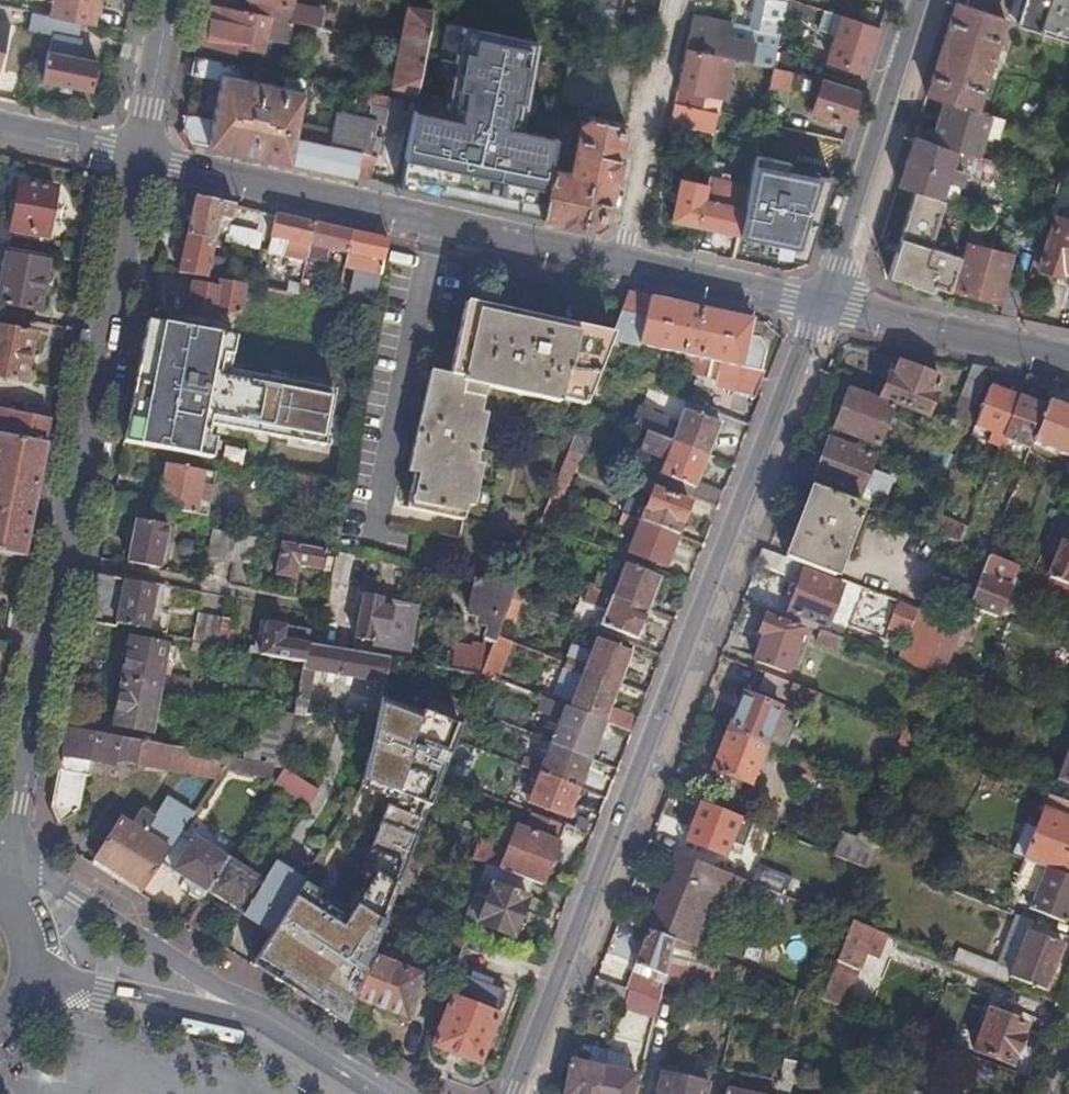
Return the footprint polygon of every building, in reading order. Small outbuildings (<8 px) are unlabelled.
[(99,0),(53,0),(50,14),(82,21),(94,24),(99,0)] [(248,12),(289,21),(310,25),(317,26),(319,10),(290,3),(291,0),(251,0),(248,12)] [(388,0),(365,0),(364,4),(386,9),(388,0)] [(430,11),(432,0),(411,0),(410,7),(430,11)] [(785,1),(780,0),(771,0),(765,30),(728,23),(728,18),(701,13),(700,17),(690,16),(684,46),(730,56),(772,66),(775,49),(785,1)] [(960,0),(957,0),(927,95),(944,100),(975,109),(1004,14),(968,3),(960,0)] [(968,3),(1004,14),(1068,35),(1068,0),(969,0),(968,3)] [(248,12),(207,4),(199,45),(234,52),(235,47),(261,52),(265,37),(286,41),(289,21),(248,12)] [(395,98),(413,102),(430,11),(410,7),(407,6),(390,86),(397,88),(395,98)] [(827,60),(864,71),(878,26),(841,14),(823,9),(817,28),(835,34),(827,60)] [(28,29),(37,31),(52,34),(78,39),(82,21),(50,14),(31,11),(28,29)] [(398,186),(467,201),(498,34),(461,25),(446,114),(412,108),(408,129),(398,186)] [(78,39),(52,34),(48,52),(74,57),(78,39)] [(537,216),(546,169),(552,140),(519,134),(536,43),(498,34),(467,201),(537,216)] [(684,46),(672,102),(698,108),(702,93),(721,98),(730,56),(684,46)] [(807,56),(775,49),(772,66),(797,71),(803,73),(807,56)] [(568,50),(556,116),(571,118),(573,102),(587,104),(597,57),(568,50)] [(96,61),(74,57),(48,52),(47,51),(41,81),(91,90),(96,61)] [(305,79),(285,74),(282,87),(239,78),(241,65),(197,56),(194,71),(221,77),(213,120),(185,114),(182,127),(192,141),(265,157),(289,162),(294,138),(305,79)] [(769,85),(792,90),(797,71),(772,66),(769,85)] [(838,119),(848,122),(859,89),(822,77),(811,110),(816,112),(814,118),(836,125),(838,119)] [(383,125),(408,129),(412,108),(413,102),(395,98),(389,97),(383,125)] [(975,109),(944,100),(934,132),(945,136),(958,140),(960,132),(982,139),(984,133),(990,114),(975,109)] [(672,102),(669,120),(713,130),(716,112),(698,108),(672,102)] [(248,115),(262,117),(264,107),(250,103),(248,115)] [(294,138),(289,162),(369,179),(378,137),(372,136),(375,123),(375,120),(336,112),(329,145),(307,140),(307,131),(298,129),(296,138),(294,138)] [(546,169),(537,216),(589,228),(602,219),(624,121),(588,113),(578,119),(566,173),(546,169)] [(997,136),(1003,117),(990,114),(984,133),(997,136)] [(372,136),(378,137),(381,124),(375,123),(372,136)] [(934,132),(930,142),(942,146),(945,136),(934,132)] [(914,137),(899,184),(915,189),(956,201),(968,155),(954,151),(955,150),(942,146),(930,142),(914,137)] [(738,234),(764,239),(762,251),(805,260),(831,178),(784,166),(786,159),(754,153),(748,184),(738,234)] [(704,182),(696,225),(738,234),(748,184),(710,176),(709,183),(704,182)] [(670,220),(696,225),(704,182),(679,177),(670,220)] [(7,223),(6,229),(45,237),(55,189),(16,181),(15,187),(20,188),(13,224),(7,223)] [(932,285),(949,289),(955,270),(958,258),(974,208),(956,201),(915,189),(888,274),(930,288),(932,285)] [(194,197),(186,234),(214,240),(216,230),(218,218),(230,220),(233,206),(194,197)] [(958,258),(955,270),(960,272),(955,289),(998,300),(1012,249),(1006,247),(1004,254),(968,244),(967,247),(963,246),(975,208),(974,208),(958,258)] [(251,238),(269,242),(270,237),(274,215),(257,211),(251,238)] [(313,223),(274,215),(270,237),(309,246),(313,223)] [(1068,271),(1068,220),(1054,216),(1038,265),(1059,272),(1061,268),(1068,271)] [(218,218),(216,230),(227,233),(230,220),(218,218)] [(351,232),(313,223),(309,246),(306,258),(325,262),(328,250),(347,254),(351,232)] [(216,230),(214,240),(267,251),(269,242),(251,238),(227,233),(216,230)] [(380,274),(387,239),(351,232),(347,254),(344,266),(356,268),(380,274)] [(186,234),(178,271),(218,279),(221,267),(209,264),(214,240),(186,234)] [(0,288),(0,304),(37,311),(46,262),(6,255),(0,288)] [(351,291),(376,296),(380,274),(356,268),(351,291)] [(243,284),(219,280),(218,288),(192,283),(185,320),(212,326),(215,311),(237,315),(243,284)] [(1000,315),(1015,318),(1023,291),(1009,286),(1000,315)] [(761,339),(765,322),(635,294),(632,313),(646,315),(639,346),(723,364),(709,401),(748,416),(764,373),(762,371),(767,351),(761,339)] [(558,399),(584,404),(609,340),(463,308),(449,375),(429,371),(407,471),(413,473),(405,509),(461,520),(464,505),(471,506),(480,465),(474,464),(484,413),(479,412),(484,387),(557,402),(558,399)] [(146,321),(136,375),(330,413),(334,391),(228,370),(234,338),(146,321)] [(24,382),(33,333),(0,327),(0,378),(24,382)] [(890,376),(881,397),(925,415),(939,379),(900,364),(894,377),(890,376)] [(598,399),(609,370),(600,366),(588,395),(598,399)] [(990,370),(971,366),(951,419),(968,426),(990,370)] [(323,447),(330,413),(136,375),(122,441),(211,459),(215,439),(207,437),(210,425),(323,447)] [(1002,438),(1018,397),(990,387),(969,438),(981,443),(986,432),(1002,438)] [(880,401),(847,388),(832,428),(877,446),(892,406),(880,401)] [(1046,407),(1018,397),(1002,438),(1000,444),(1005,445),(1008,440),(1030,448),(1032,443),(1046,407)] [(720,424),(723,414),(687,400),(683,410),(720,424)] [(50,418),(7,411),(8,402),(0,401),(0,433),(45,441),(50,418)] [(1046,407),(1032,443),(1068,457),(1068,409),(1048,401),(1046,407)] [(585,456),(601,415),(584,409),(568,449),(579,453),(585,456)] [(647,433),(707,456),(720,424),(683,410),(678,424),(640,410),(633,427),(647,433)] [(45,441),(0,433),(0,552),(23,556),(45,441)] [(697,482),(707,456),(647,433),(640,450),(664,460),(659,474),(695,488),(697,482)] [(869,468),(874,454),(828,437),(813,477),(858,495),(862,486),(883,494),(891,476),(869,468)] [(995,456),(998,450),(991,448),(989,454),(995,456)] [(553,487),(564,492),(579,453),(568,449),(553,487)] [(214,474),(165,464),(157,507),(207,517),(214,474)] [(655,483),(691,497),(695,488),(659,474),(655,483)] [(338,483),(294,475),(290,494),(334,503),(338,483)] [(719,507),(725,492),(697,482),(695,488),(691,497),(719,507)] [(538,525),(550,529),(564,492),(553,487),(538,525)] [(860,506),(811,487),(784,558),(789,560),(833,577),(860,506)] [(640,521),(676,535),(688,503),(653,489),(640,521)] [(965,509),(973,513),(980,496),(971,492),(965,509)] [(664,566),(676,535),(640,521),(623,514),(619,524),(636,531),(628,553),(664,566)] [(967,528),(933,515),(927,531),(961,544),(967,528)] [(166,524),(135,519),(127,561),(158,567),(166,524)] [(206,551),(233,556),(237,534),(210,528),(206,551)] [(237,534),(233,556),(249,560),(254,537),(237,534)] [(326,551),(281,542),(275,574),(294,577),(296,565),(322,570),(323,566),(326,551)] [(1048,577),(1068,586),(1068,545),(1062,542),(1048,577)] [(784,558),(760,549),(754,564),(783,574),(789,560),(784,558)] [(323,566),(332,568),(335,552),(326,551),(323,566)] [(332,568),(330,581),(346,584),(352,556),(335,552),(332,568)] [(997,578),(1004,560),(988,554),(968,605),(982,611),(997,617),(1009,582),(997,578)] [(510,598),(521,602),(535,567),(524,563),(514,587),(510,598)] [(611,596),(647,610),(659,578),(624,564),(611,596)] [(840,585),(802,571),(786,611),(824,626),(840,585)] [(97,575),(88,622),(114,627),(115,623),(146,629),(155,585),(97,575)] [(495,636),(501,621),(510,598),(514,587),(474,579),(467,614),(476,616),(475,622),(490,625),(484,639),(493,643),(495,636)] [(392,602),(361,596),(353,639),(373,643),(372,647),(406,654),(416,605),(392,601),(392,602)] [(636,639),(647,610),(611,596),(600,626),(636,639)] [(512,625),(521,602),(510,598),(501,621),(512,625)] [(974,631),(982,611),(968,605),(960,625),(974,631)] [(946,620),(925,612),(916,638),(923,640),(937,646),(946,620)] [(197,613),(191,641),(193,641),(213,645),(217,645),(221,619),(221,617),(197,613)] [(801,628),(763,614),(756,631),(762,634),(753,660),(785,672),(801,628)] [(234,622),(221,619),(217,645),(229,648),(234,622)] [(303,662),(307,642),(309,629),(266,621),(262,638),(255,637),(254,646),(249,645),(248,651),(303,662)] [(841,638),(819,629),(814,640),(837,649),(841,638)] [(510,642),(495,636),(493,643),(486,659),(480,675),(503,684),(506,676),(499,673),(510,642)] [(565,663),(618,684),(631,652),(595,638),(588,653),(585,665),(566,658),(565,663)] [(128,639),(120,682),(158,689),(173,691),(176,678),(161,675),(163,665),(170,666),(174,663),(176,651),(174,648),(128,639)] [(486,659),(493,643),(484,639),(476,658),(486,659)] [(937,646),(923,640),(920,648),(934,653),(937,646)] [(213,645),(193,641),(192,649),(212,653),(213,645)] [(363,679),(385,683),(390,658),(318,644),(307,642),(303,662),(297,692),(296,697),(307,700),(313,669),(350,676),(346,698),(358,701),(363,679)] [(585,665),(588,653),(571,646),(566,658),(585,665)] [(920,648),(913,665),(927,671),(931,661),(934,653),(920,648)] [(449,670),(480,675),(486,659),(476,658),(452,653),(449,670)] [(941,676),(945,666),(931,661),(927,671),(941,676)] [(631,734),(637,719),(614,710),(608,710),(618,684),(565,663),(562,668),(581,676),(571,702),(606,715),(603,722),(631,734)] [(815,708),(821,694),(764,672),(757,689),(787,701),(789,699),(815,708)] [(192,681),(176,678),(173,691),(190,694),(192,681)] [(158,689),(120,682),(112,724),(151,731),(158,689)] [(291,691),(287,712),(293,713),(296,697),(297,692),(291,691)] [(741,692),(728,726),(765,740),(784,748),(797,713),(741,692)] [(589,759),(603,722),(547,701),(545,709),(560,714),(549,743),(589,759)] [(304,878),(302,881),(271,931),(250,964),(346,1023),(355,999),(378,939),(396,893),(411,854),(461,724),(422,709),(419,717),(380,703),(363,778),(401,791),(396,804),(388,801),(360,871),(370,878),(348,915),(316,895),(320,888),(304,878)] [(242,760),(273,766),(282,767),(293,713),(287,712),(253,706),(242,760)] [(925,716),(919,732),(932,737),(938,721),(925,716)] [(765,740),(728,726),(711,769),(748,783),(765,740)] [(67,728),(52,806),(76,811),(83,774),(89,775),(91,761),(111,764),(113,755),(136,759),(136,763),(216,779),(223,769),(230,758),(67,728)] [(577,789),(589,759),(549,743),(540,765),(522,758),(519,766),(577,789)] [(1057,779),(1068,784),(1068,745),(1057,779)] [(819,761),(802,755),(797,768),(813,774),(819,761)] [(230,758),(223,769),(271,777),(273,766),(242,760),(230,758)] [(566,818),(577,789),(519,766),(516,774),(534,782),(526,803),(566,818)] [(273,783),(308,805),(318,790),(283,768),(273,783)] [(894,800),(897,792),(890,789),(887,797),(894,800)] [(1068,877),(1068,819),(1064,817),(1067,810),(1068,804),(1068,803),(1049,795),(1024,859),(1044,867),(1068,877)] [(132,883),(142,890),(160,862),(168,850),(193,813),(167,797),(153,818),(139,809),(129,825),(118,819),(94,858),(124,878),(132,883)] [(749,823),(698,803),(684,840),(722,855),(728,840),(742,845),(749,823)] [(540,885),(563,825),(531,813),(525,829),(534,832),(529,845),(517,841),(512,854),(516,856),(514,861),(507,858),(503,870),(533,882),(540,885)] [(170,869),(191,835),(182,829),(168,850),(160,862),(170,869)] [(844,832),(835,856),(867,869),(877,844),(844,832)] [(202,898),(206,891),(227,857),(191,835),(170,869),(194,884),(190,891),(202,898)] [(471,858),(486,863),(499,869),(506,851),(477,840),(471,858)] [(411,854),(396,893),(407,897),(422,859),(411,854)] [(648,930),(674,940),(691,947),(713,890),(735,899),(743,879),(677,854),(648,930)] [(206,891),(241,913),(262,879),(227,857),(206,891)] [(1038,883),(1044,867),(1024,859),(1013,886),(1034,893),(1036,891),(1027,888),(1030,880),(1038,883)] [(241,913),(271,931),(302,881),(273,862),(262,879),(241,913)] [(521,911),(533,882),(503,870),(499,869),(486,863),(474,893),(486,898),(476,924),(511,937),(517,924),(523,926),(528,914),(521,911)] [(757,864),(750,882),(783,895),(790,876),(757,864)] [(1068,912),(1068,877),(1044,867),(1038,883),(1030,880),(1027,888),(1036,891),(1034,893),(1028,908),(1030,909),(1026,919),(1031,922),(1061,933),(1068,912)] [(1028,929),(1031,922),(1026,919),(1018,916),(1015,924),(1014,924),(998,965),(993,976),(1007,981),(1009,977),(1044,991),(1062,944),(1028,929)] [(876,958),(886,935),(850,922),(823,999),(844,1007),(863,953),(876,958)] [(623,989),(659,1000),(664,978),(674,940),(648,930),(646,929),(633,964),(656,973),(654,978),(630,969),(623,989)] [(378,939),(355,999),(403,1017),(419,975),(383,960),(389,944),(378,939)] [(664,978),(700,987),(708,954),(691,947),(674,940),(664,978)] [(953,960),(993,976),(998,965),(957,949),(953,960)] [(721,986),(732,963),(708,954),(700,987),(721,986)] [(453,972),(444,996),(449,998),(432,1046),(478,1063),(504,991),(486,985),(488,979),(470,972),(468,977),(453,972)] [(1025,1024),(987,1010),(972,1051),(1009,1065),(1025,1024)] [(585,1062),(602,1066),(606,1049),(589,1046),(585,1062)] [(602,1066),(625,1071),(629,1055),(606,1049),(602,1066)] [(598,1086),(602,1066),(585,1062),(569,1059),(560,1093),(596,1093),(598,1086)] [(775,1093),(780,1093),(786,1093),(792,1066),(783,1063),(778,1080),(775,1093)] [(596,1093),(628,1093),(633,1073),(625,1071),(602,1066),(598,1086),(596,1093)] [(775,1093),(778,1080),(765,1077),(762,1090),(768,1091),(767,1093),(775,1093)] [(658,1079),(655,1093),(704,1093),(705,1089),(658,1079)]
